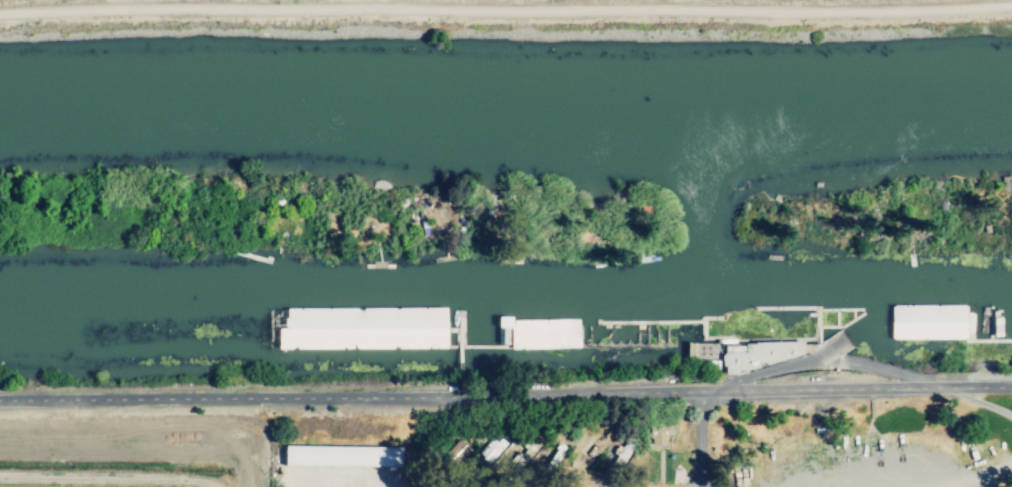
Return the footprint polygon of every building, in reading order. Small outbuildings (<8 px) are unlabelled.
[(889,307),(889,340),(963,340),(963,306),(889,307)] [(444,349),(444,309),(267,310),(267,350),(444,349)] [(651,350),(651,337),(660,337),(659,348),(675,348),(675,324),(508,322),(508,349),(651,350)] [(716,368),(801,366),(800,341),(716,344),(716,368)] [(478,455),(487,463),(508,442),(500,433),(478,455)] [(619,462),(636,445),(629,438),(612,454),(619,462)] [(398,447),(280,447),(280,467),(398,467),(398,447)]
